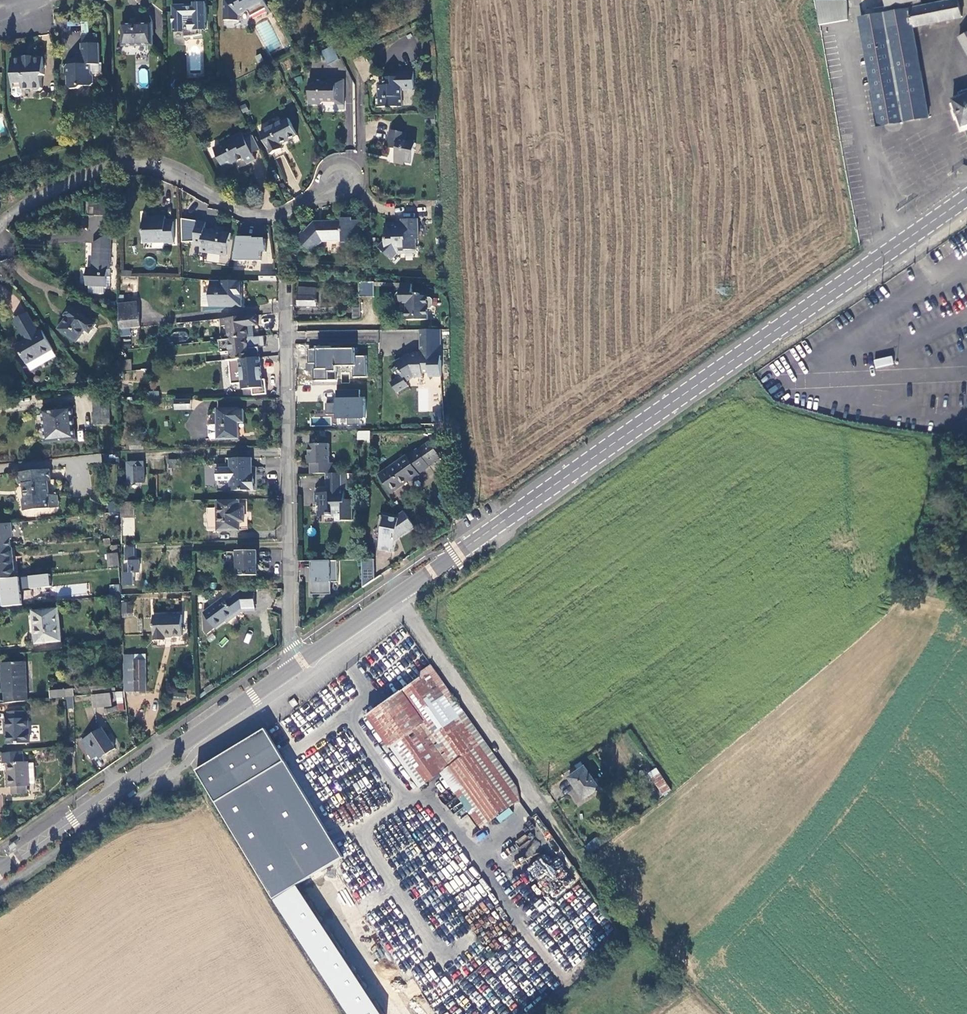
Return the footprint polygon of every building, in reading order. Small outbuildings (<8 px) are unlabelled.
[(219,21),(234,22),(234,16),(242,11),(245,17),(263,7),(259,0),(220,0),(219,21)] [(885,9),(920,2),(919,0),(883,0),(885,9)] [(846,2),(814,3),(818,27),(847,22),(846,2)] [(957,2),(863,19),(882,127),(927,119),(911,29),(960,19),(957,2)] [(168,5),(169,32),(180,33),(180,37),(186,37),(197,34),(197,30),(201,29),(200,4),(189,5),(189,7),(180,7),(180,5),(168,5)] [(147,25),(118,26),(119,47),(148,46),(147,25)] [(64,52),(75,55),(81,34),(70,30),(64,52)] [(959,40),(966,54),(966,35),(959,40)] [(83,37),(83,46),(95,46),(95,37),(83,37)] [(97,65),(97,46),(95,46),(83,46),(80,46),(81,59),(74,59),(73,61),(68,62),(67,66),(65,66),(62,69),(63,76),(65,77),(65,88),(69,91),(76,91),(79,88),(87,88),(91,85),(91,77),(89,75),(88,66),(97,65)] [(335,59),(329,47),(318,53),(324,65),(335,59)] [(40,60),(9,60),(10,84),(19,85),(20,90),(29,91),(33,93),(36,93),(38,91),(38,79),(41,77),(40,60)] [(373,107),(399,106),(398,89),(410,88),(409,71),(397,71),(397,73),(389,73),(389,76),(382,77),(382,85),(376,85),(376,97),(374,97),(373,107)] [(340,109),(340,80),(332,80),(332,83),(314,84),(314,80),(305,80),(305,104),(316,105),(321,102),(330,102),(331,109),(340,109)] [(959,89),(961,94),(951,97),(954,107),(950,108),(954,118),(956,117),(960,128),(966,126),(966,87),(959,89)] [(285,120),(258,134),(268,155),(278,149),(276,145),(293,136),(285,120)] [(407,133),(388,131),(387,139),(384,138),(383,147),(394,150),(392,162),(401,164),(401,162),(409,163),(412,143),(405,142),(407,133)] [(242,140),(238,134),(228,139),(229,140),(211,149),(223,170),(232,166),(231,163),(241,158),(244,164),(252,160),(249,154),(242,140)] [(249,154),(258,150),(251,136),(242,140),(249,154)] [(89,205),(88,214),(104,214),(104,205),(89,205)] [(172,245),(171,224),(161,223),(162,217),(153,217),(153,223),(140,223),(140,242),(163,243),(163,245),(172,245)] [(339,221),(320,221),(321,224),(315,226),(311,222),(300,235),(299,234),(295,239),(311,254),(316,248),(315,247),(321,242),(340,242),(341,250),(350,250),(350,232),(358,232),(358,221),(350,221),(350,218),(339,218),(339,221)] [(417,238),(416,219),(401,219),(400,226),(393,226),(393,223),(384,223),(384,240),(377,247),(388,258),(392,253),(405,252),(405,250),(415,249),(414,238),(417,238)] [(224,257),(227,234),(221,233),(221,230),(212,229),(212,232),(202,231),(203,223),(195,223),(192,245),(199,247),(199,253),(224,257)] [(264,237),(234,234),(232,258),(262,261),(264,237)] [(108,251),(108,235),(92,244),(92,269),(86,270),(86,285),(106,286),(106,282),(106,272),(108,272),(109,251),(108,251)] [(259,272),(260,280),(275,280),(277,281),(276,272),(259,272)] [(242,306),(241,280),(210,281),(210,294),(210,306),(242,306)] [(374,281),(358,281),(358,284),(359,297),(374,296),(374,281)] [(411,285),(400,283),(400,291),(399,291),(398,292),(398,293),(397,294),(396,294),(396,296),(396,297),(396,298),(397,300),(399,301),(401,301),(401,302),(406,302),(406,319),(427,319),(427,308),(431,308),(433,306),(432,299),(430,297),(427,297),(427,295),(419,295),(419,292),(411,292),(411,285)] [(299,288),(299,306),(317,306),(317,302),(319,302),(319,298),(317,298),(317,287),(299,288)] [(137,303),(118,304),(118,314),(138,312),(137,303)] [(96,325),(72,310),(66,317),(68,319),(60,331),(77,342),(85,330),(90,333),(96,325)] [(138,312),(118,314),(118,322),(118,329),(139,327),(138,312)] [(15,322),(26,342),(32,338),(28,331),(35,327),(28,314),(15,322)] [(254,315),(218,319),(219,326),(225,325),(226,338),(228,338),(245,336),(246,336),(244,326),(256,324),(254,315)] [(53,352),(43,333),(39,335),(35,327),(28,331),(32,338),(26,342),(18,346),(28,365),(53,352)] [(405,355),(393,362),(395,365),(390,367),(395,377),(389,380),(395,391),(406,385),(404,381),(412,376),(421,376),(420,372),(426,372),(427,376),(439,376),(438,329),(417,330),(418,354),(405,355)] [(226,338),(218,339),(220,351),(228,350),(229,360),(230,360),(247,358),(246,347),(249,347),(258,346),(257,335),(246,336),(245,336),(228,338),(226,338)] [(309,349),(309,361),(331,360),(332,360),(333,349),(309,349)] [(56,358),(53,352),(28,365),(31,370),(56,358)] [(891,355),(873,360),(875,368),(893,364),(891,355)] [(229,360),(228,360),(231,384),(241,383),(241,389),(251,387),(252,394),(266,392),(264,378),(261,378),(257,379),(256,374),(260,373),(258,356),(250,357),(247,358),(230,360),(229,360)] [(131,359),(124,359),(125,382),(143,381),(142,370),(131,370),(131,359)] [(331,379),(331,360),(309,361),(309,379),(314,379),(314,384),(325,384),(326,379),(331,379)] [(332,360),(331,360),(331,379),(341,379),(341,368),(341,360),(332,360)] [(352,368),(352,360),(341,360),(341,368),(352,368)] [(334,413),(334,418),(363,418),(364,397),(359,397),(359,390),(335,390),(334,403),(325,402),(324,413),(334,413)] [(94,398),(94,406),(108,406),(108,398),(94,398)] [(190,399),(175,400),(175,409),(190,409),(190,399)] [(94,406),(94,427),(108,427),(108,406),(94,406)] [(244,421),(243,408),(238,409),(238,407),(216,408),(217,424),(211,424),(209,427),(209,438),(239,437),(238,421),(244,421)] [(68,408),(40,411),(42,442),(71,441),(68,408)] [(357,440),(370,440),(369,430),(356,431),(357,440)] [(430,442),(419,450),(430,466),(441,458),(430,442)] [(310,444),(311,473),(326,473),(335,473),(334,464),(330,463),(330,444),(310,444)] [(408,455),(381,474),(394,492),(411,480),(412,481),(421,475),(420,473),(430,466),(419,450),(408,457),(408,455)] [(250,478),(249,458),(224,459),(224,469),(215,469),(215,481),(229,480),(230,490),(255,489),(254,478),(250,478)] [(167,467),(179,467),(179,459),(167,459),(167,467)] [(143,483),(142,468),(132,468),(133,484),(143,483)] [(20,501),(21,511),(46,510),(45,496),(45,483),(47,483),(46,470),(15,472),(16,484),(23,489),(23,500),(20,501)] [(347,490),(346,473),(335,473),(326,473),(326,488),(319,488),(319,494),(315,494),(315,504),(320,504),(320,513),(329,513),(329,516),(335,516),(335,520),(352,520),(352,500),(344,500),(344,491),(347,490)] [(54,497),(45,496),(46,510),(55,510),(54,497)] [(240,510),(240,499),(230,499),(222,500),(222,508),(210,509),(211,531),(222,530),(224,530),(240,529),(240,520),(244,520),(244,510),(240,510)] [(131,504),(118,504),(118,512),(118,520),(131,520),(131,504)] [(383,530),(379,550),(394,553),(396,540),(399,538),(400,539),(416,528),(407,515),(400,519),(398,517),(385,515),(385,517),(381,516),(379,529),(383,530)] [(12,523),(0,525),(0,550),(10,549),(10,541),(11,537),(11,536),(12,531),(12,523)] [(131,547),(123,547),(124,561),(127,561),(127,573),(121,573),(121,586),(132,586),(132,573),(137,573),(137,560),(132,560),(131,547)] [(13,579),(11,549),(10,549),(0,550),(0,580),(13,579)] [(255,576),(253,551),(234,551),(235,576),(255,576)] [(106,555),(108,569),(118,568),(116,554),(106,555)] [(312,562),(312,596),(339,595),(339,561),(312,562)] [(373,564),(361,565),(362,593),(374,584),(373,564)] [(108,569),(109,597),(119,596),(118,568),(108,569)] [(31,599),(30,586),(14,588),(14,582),(0,583),(0,602),(31,599)] [(230,592),(230,599),(239,610),(240,610),(247,604),(252,604),(251,591),(230,592)] [(230,592),(221,592),(221,600),(221,599),(225,604),(230,599),(230,592)] [(221,600),(202,615),(202,616),(214,630),(239,610),(230,599),(225,604),(221,599),(221,600)] [(132,602),(122,601),(121,617),(132,617),(132,602)] [(247,604),(240,610),(240,613),(252,612),(252,604),(247,604)] [(58,641),(56,610),(34,611),(36,642),(58,641)] [(214,630),(202,616),(203,632),(206,636),(214,630)] [(180,617),(152,617),(153,643),(164,643),(164,638),(181,638),(180,617)] [(133,665),(121,665),(121,693),(144,692),(143,657),(132,657),(133,665)] [(1,705),(21,704),(18,661),(0,662),(0,699),(1,705)] [(439,774),(482,742),(431,668),(417,678),(419,680),(365,720),(418,791),(439,774)] [(45,693),(46,702),(68,700),(67,691),(45,693)] [(113,705),(113,695),(90,697),(91,708),(113,705)] [(293,700),(288,704),(292,708),(296,705),(293,700)] [(25,744),(23,717),(21,717),(20,709),(3,710),(3,718),(0,718),(0,727),(2,727),(3,745),(25,744)] [(217,803),(282,764),(286,762),(266,729),(224,754),(196,771),(217,803)] [(113,750),(100,730),(81,743),(92,759),(96,756),(99,760),(113,750)] [(517,802),(514,788),(482,742),(439,774),(479,831),(517,802)] [(25,762),(6,763),(7,777),(4,777),(5,787),(10,787),(10,794),(24,794),(24,785),(27,785),(26,783),(25,764),(25,762)] [(282,764),(217,803),(262,879),(317,847),(328,840),(282,764)] [(584,801),(601,789),(585,766),(567,778),(584,801)] [(655,794),(658,799),(671,790),(657,769),(649,774),(660,790),(655,794)] [(595,837),(586,846),(592,852),(601,842),(595,837)] [(332,871),(317,847),(262,879),(278,904),(303,888),(332,871)] [(535,882),(552,872),(543,858),(527,867),(535,882)] [(303,888),(278,904),(350,1013),(386,1013),(303,888)]
